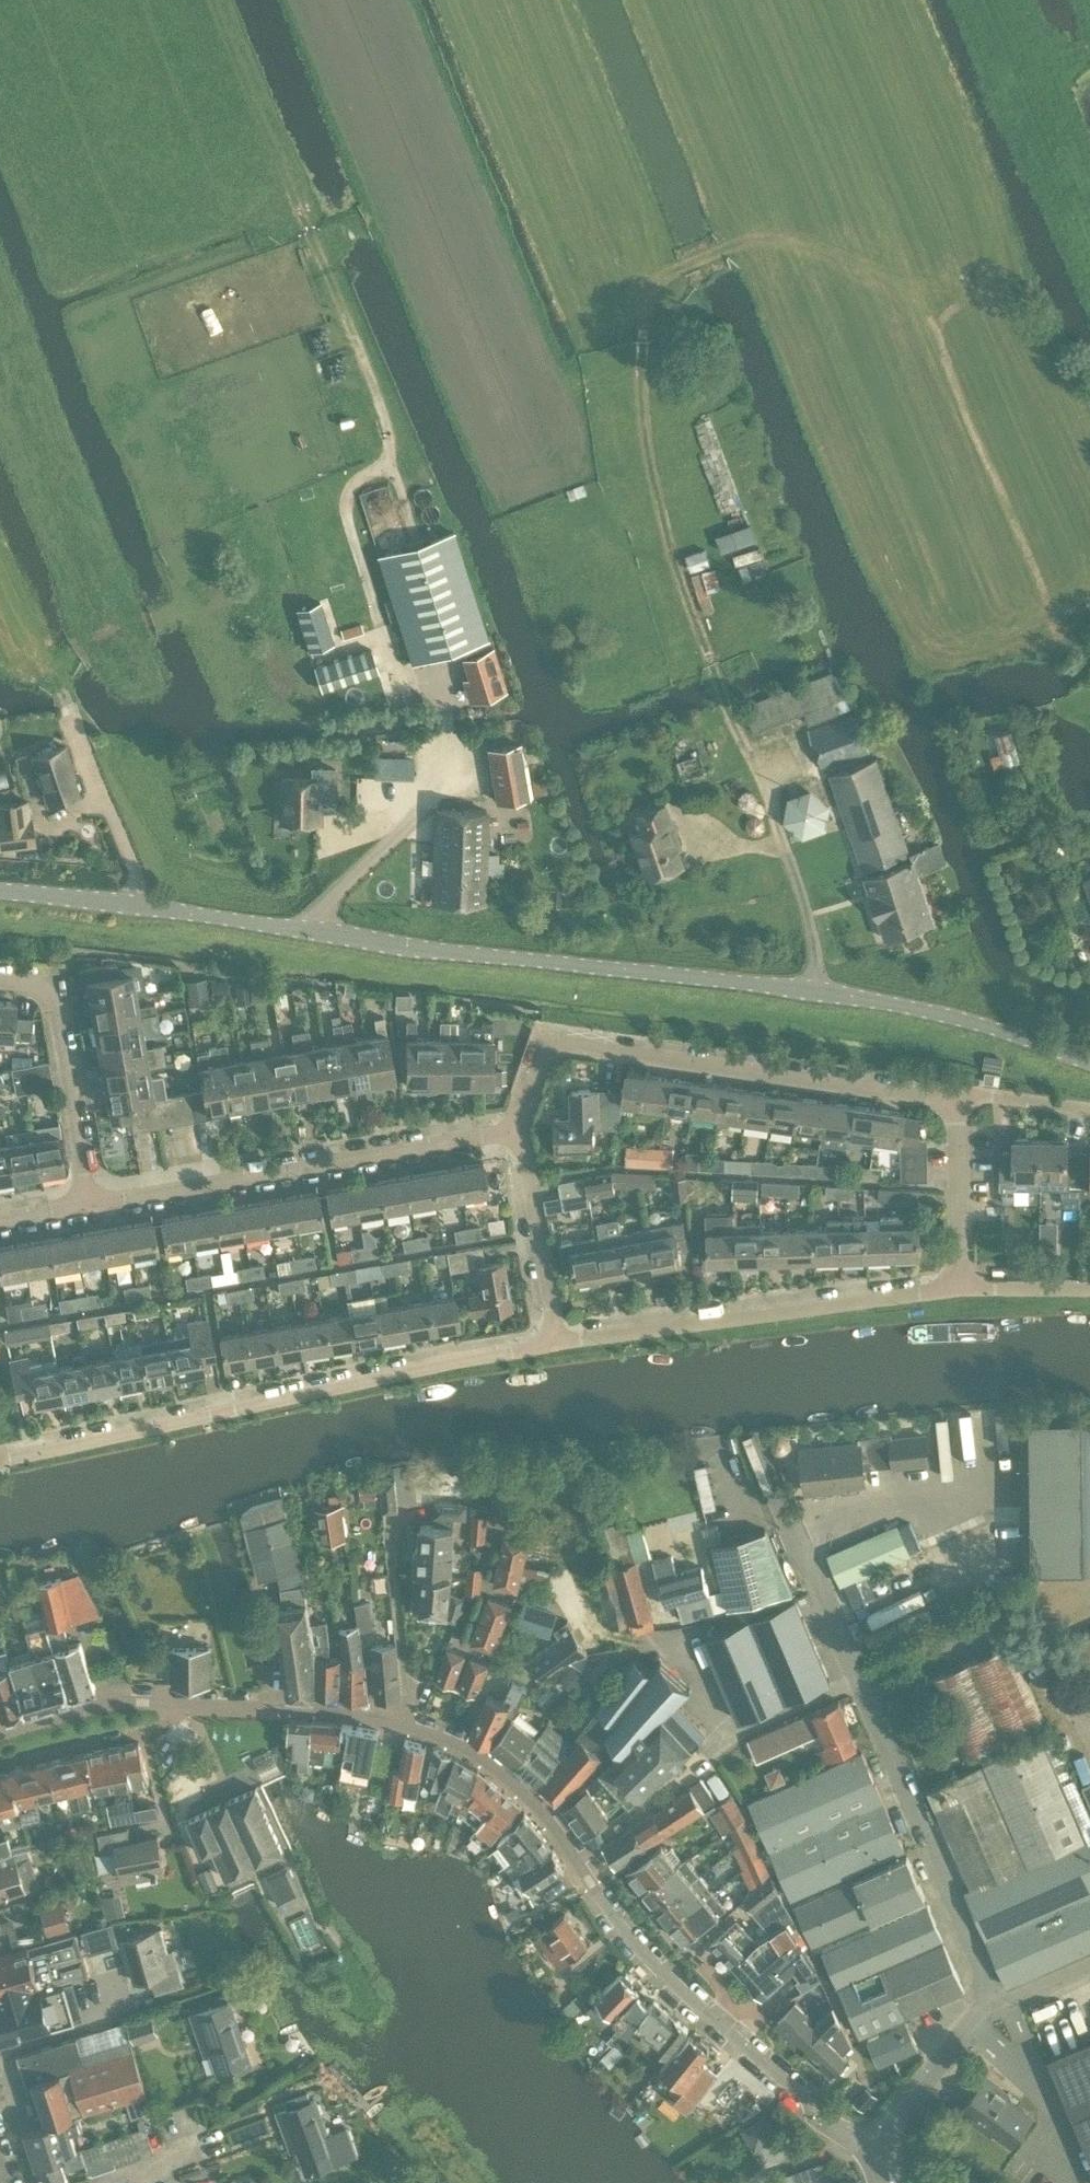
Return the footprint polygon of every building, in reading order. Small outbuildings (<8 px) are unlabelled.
[(487,638),(453,533),(378,556),(412,662),(487,638)] [(307,606),(296,609),(309,650),(333,643),(320,602),(307,606)] [(371,648),(314,666),(314,667),(322,691),(324,690),(379,673),(371,648)] [(498,685),(489,655),(446,669),(454,699),(498,685)] [(804,712),(809,724),(858,705),(853,692),(843,696),(832,671),(744,707),(754,733),(804,712)] [(822,768),(868,752),(855,714),(809,730),(822,768)] [(32,758),(48,805),(80,794),(74,777),(76,776),(66,746),(32,758)] [(520,751),(491,756),(499,801),(528,796),(520,751)] [(356,779),(355,809),(412,810),(414,758),(380,757),(376,757),(376,779),(356,779)] [(887,862),(888,868),(864,876),(886,939),(935,922),(918,874),(946,863),(939,843),(910,853),(876,759),(830,774),(864,870),(887,862)] [(281,778),(281,822),(317,823),(317,808),(333,809),(334,769),(313,769),(313,778),(281,778)] [(810,788),(788,797),(783,821),(802,837),(826,828),(830,804),(810,788)] [(0,803),(0,850),(36,845),(32,815),(31,815),(29,799),(0,803)] [(676,838),(680,837),(669,804),(638,814),(643,830),(633,833),(649,878),(685,865),(676,838)] [(436,809),(433,902),(483,904),(484,876),(502,877),(503,862),(485,862),(486,811),(436,809)] [(116,963),(79,970),(82,984),(87,983),(89,995),(83,996),(85,1004),(136,995),(145,994),(143,984),(141,973),(140,963),(117,968),(116,963)] [(206,978),(185,981),(188,995),(208,992),(206,978)] [(227,980),(211,982),(213,999),(230,996),(227,980)] [(249,984),(234,986),(237,1005),(252,1003),(251,1001),(251,1000),(249,985),(249,984)] [(270,988),(249,985),(251,1000),(272,997),(271,996),(270,988)] [(394,1001),(410,1002),(410,990),(394,990),(394,1001)] [(136,995),(85,1004),(86,1013),(92,1012),(94,1025),(157,1014),(156,1012),(155,1004),(138,1007),(136,995)] [(13,1040),(13,1039),(32,1040),(34,1018),(15,1016),(16,1003),(0,1002),(0,1039),(13,1040)] [(96,1037),(90,1038),(92,1047),(143,1037),(142,1026),(158,1023),(157,1014),(94,1025),(96,1037)] [(369,1068),(374,1091),(384,1089),(383,1083),(394,1081),(384,1019),(374,1020),(377,1038),(365,1040),(369,1068)] [(449,1024),(449,1086),(461,1086),(461,1092),(469,1092),(469,1040),(458,1040),(458,1023),(449,1024)] [(469,1040),(469,1092),(479,1092),(479,1086),(492,1086),(491,1023),(481,1023),(481,1025),(469,1025),(469,1040)] [(419,1092),(428,1092),(428,1041),(416,1041),(416,1024),(406,1024),(406,1086),(419,1086),(419,1092)] [(428,1041),(428,1092),(437,1092),(437,1086),(449,1086),(449,1024),(440,1024),(440,1040),(428,1041)] [(341,1027),(352,1089),(364,1086),(365,1092),(374,1091),(369,1068),(365,1040),(352,1042),(350,1025),(341,1027)] [(323,1047),(332,1098),(342,1096),(341,1090),(352,1089),(341,1027),(332,1028),(335,1045),(323,1047)] [(300,1033),(311,1095),(322,1093),(323,1099),(332,1098),(323,1047),(311,1048),(308,1032),(300,1033)] [(282,1053),(291,1105),(300,1103),(299,1097),(311,1095),(300,1033),(290,1035),(293,1052),(282,1053)] [(143,1037),(92,1047),(94,1055),(100,1054),(102,1067),(165,1056),(163,1046),(145,1049),(143,1037)] [(267,1084),(270,1102),(281,1101),(282,1106),(291,1105),(282,1053),(271,1055),(268,1039),(259,1041),(267,1084)] [(245,1083),(250,1112),(259,1110),(258,1104),(270,1102),(267,1084),(259,1041),(250,1042),(253,1059),(241,1061),(245,1083)] [(218,1047),(229,1109),(241,1107),(242,1113),(250,1112),(245,1083),(241,1061),(229,1062),(227,1046),(218,1047)] [(203,1091),(191,1093),(196,1121),(218,1117),(217,1111),(229,1109),(218,1047),(209,1049),(209,1051),(197,1053),(200,1068),(203,1091)] [(104,1077),(98,1078),(99,1086),(151,1077),(149,1067),(166,1064),(166,1063),(165,1056),(102,1067),(104,1077)] [(48,1062),(11,1068),(11,1070),(13,1082),(51,1076),(48,1062)] [(997,1086),(999,1075),(983,1072),(981,1083),(997,1086)] [(617,1127),(620,1104),(638,1106),(643,1076),(625,1074),(622,1088),(571,1090),(573,1117),(555,1117),(556,1149),(593,1147),(592,1128),(617,1127)] [(151,1077),(99,1086),(100,1088),(101,1096),(107,1095),(109,1108),(111,1107),(113,1122),(131,1119),(129,1104),(141,1102),(154,1099),(166,1097),(165,1088),(162,1075),(151,1077)] [(51,1076),(13,1082),(15,1095),(53,1088),(51,1076)] [(643,1076),(638,1106),(666,1110),(670,1080),(643,1076)] [(670,1080),(666,1110),(690,1114),(695,1084),(670,1080)] [(695,1084),(690,1114),(717,1118),(721,1087),(695,1084)] [(721,1087),(717,1118),(742,1121),(747,1091),(721,1087)] [(747,1091),(742,1121),(769,1125),(773,1095),(747,1091)] [(179,1095),(184,1123),(196,1121),(191,1093),(179,1095)] [(166,1097),(171,1125),(184,1123),(179,1095),(171,1096),(166,1097)] [(773,1095),(769,1125),(772,1125),(771,1129),(793,1132),(793,1128),(795,1129),(799,1099),(773,1095)] [(154,1099),(158,1127),(171,1125),(166,1097),(154,1099)] [(141,1102),(146,1129),(158,1127),(154,1099),(141,1102)] [(799,1099),(795,1129),(821,1132),(825,1102),(799,1099)] [(129,1104),(131,1119),(133,1131),(146,1129),(141,1102),(129,1104)] [(825,1102),(821,1132),(847,1136),(851,1106),(825,1102)] [(851,1106),(847,1136),(873,1140),(877,1110),(851,1106)] [(877,1110),(873,1140),(900,1144),(900,1140),(918,1140),(921,1120),(904,1118),(904,1113),(877,1110)] [(30,1128),(38,1175),(66,1170),(60,1135),(62,1135),(60,1123),(30,1128)] [(7,1144),(12,1180),(38,1175),(30,1128),(5,1133),(7,1144)] [(1013,1178),(1040,1178),(1041,1141),(1029,1141),(1029,1137),(1015,1137),(1015,1140),(1014,1140),(1014,1153),(1002,1152),(1002,1185),(1013,1185),(1013,1178)] [(1041,1141),(1040,1178),(1040,1188),(1060,1188),(1066,1206),(1080,1206),(1080,1196),(1079,1196),(1079,1166),(1067,1166),(1068,1141),(1067,1141),(1067,1138),(1053,1137),(1053,1141),(1041,1141)] [(900,1144),(900,1155),(927,1155),(927,1140),(918,1140),(900,1140),(900,1144)] [(12,1180),(7,1144),(0,1145),(0,1182),(12,1180)] [(637,1145),(636,1164),(658,1166),(659,1156),(661,1147),(637,1145)] [(659,1156),(658,1166),(668,1166),(669,1147),(661,1147),(659,1156)] [(686,1151),(685,1168),(712,1170),(713,1158),(700,1157),(701,1153),(686,1151)] [(900,1155),(900,1167),(927,1167),(927,1155),(900,1155)] [(713,1158),(712,1170),(724,1171),(725,1159),(713,1158)] [(752,1160),(751,1172),(763,1173),(765,1162),(765,1161),(752,1160)] [(765,1162),(763,1173),(789,1174),(791,1161),(777,1163),(774,1161),(765,1161),(765,1162)] [(791,1161),(789,1174),(816,1176),(817,1164),(805,1163),(792,1161),(791,1161)] [(817,1164),(816,1176),(830,1177),(830,1165),(817,1164)] [(458,1169),(463,1199),(489,1194),(484,1165),(458,1169)] [(857,1166),(857,1178),(869,1179),(870,1168),(870,1167),(857,1166)] [(1080,1196),(1089,1196),(1089,1166),(1079,1166),(1079,1196),(1080,1196)] [(870,1168),(869,1179),(883,1180),(883,1168),(870,1167),(870,1168)] [(900,1167),(900,1181),(927,1182),(927,1167),(900,1167)] [(432,1174),(437,1203),(463,1199),(458,1169),(432,1174)] [(612,1172),(614,1186),(640,1187),(641,1172),(613,1170),(613,1172),(612,1172)] [(586,1180),(589,1194),(589,1196),(615,1191),(614,1186),(612,1172),(586,1176),(586,1180)] [(641,1172),(640,1187),(653,1188),(655,1173),(641,1172)] [(406,1178),(411,1208),(437,1203),(432,1174),(406,1178)] [(689,1196),(687,1177),(671,1176),(673,1198),(689,1196)] [(380,1183),(385,1213),(411,1208),(406,1178),(380,1183)] [(721,1191),(733,1191),(734,1179),(722,1178),(721,1191)] [(734,1179),(733,1191),(758,1193),(758,1181),(734,1179)] [(560,1184),(562,1198),(589,1194),(586,1180),(560,1184)] [(762,1193),(787,1195),(787,1183),(763,1181),(762,1193)] [(354,1188),(359,1217),(385,1213),(380,1183),(354,1188)] [(787,1183),(787,1195),(799,1195),(800,1183),(787,1183)] [(826,1197),(839,1198),(840,1186),(827,1185),(826,1197)] [(840,1186),(839,1198),(853,1198),(853,1187),(840,1186)] [(333,1222),(359,1217),(354,1188),(327,1192),(333,1222)] [(879,1200),(892,1201),(893,1189),(880,1188),(879,1200)] [(893,1189),(892,1201),(905,1201),(905,1203),(917,1203),(918,1190),(906,1189),(893,1189)] [(292,1198),(297,1227),(323,1223),(318,1193),(292,1198)] [(564,1209),(590,1204),(589,1196),(589,1194),(562,1198),(564,1209)] [(266,1203),(271,1232),(297,1227),(292,1198),(266,1203)] [(240,1207),(245,1236),(271,1232),(266,1203),(240,1207)] [(214,1212),(219,1241),(245,1236),(240,1207),(214,1212)] [(188,1216),(193,1245),(219,1241),(214,1212),(188,1216)] [(865,1228),(866,1258),(893,1257),(893,1227),(892,1227),(891,1215),(881,1215),(881,1227),(865,1228)] [(161,1221),(167,1250),(180,1248),(181,1255),(194,1253),(193,1245),(188,1216),(161,1221)] [(813,1229),(814,1260),(841,1259),(840,1229),(839,1229),(839,1219),(828,1219),(828,1229),(813,1229)] [(840,1229),(841,1259),(866,1258),(865,1228),(851,1228),(850,1219),(839,1219),(839,1229),(840,1229)] [(734,1222),(735,1262),(762,1261),(761,1231),(745,1232),(745,1221),(734,1222)] [(126,1227),(132,1256),(158,1252),(153,1222),(126,1227)] [(650,1239),(655,1269),(681,1264),(679,1251),(688,1250),(683,1222),(647,1228),(649,1239),(650,1239)] [(708,1263),(735,1262),(734,1222),(723,1222),(723,1233),(707,1233),(708,1263)] [(468,1228),(470,1240),(482,1238),(480,1226),(468,1228)] [(893,1227),(893,1257),(920,1256),(919,1226),(893,1227)] [(101,1231),(106,1261),(132,1256),(126,1227),(101,1231)] [(454,1231),(456,1243),(470,1240),(468,1228),(454,1231)] [(629,1273),(655,1269),(650,1239),(649,1239),(647,1228),(622,1233),(624,1243),(629,1273)] [(788,1230),(788,1261),(814,1260),(813,1229),(788,1230)] [(761,1231),(762,1261),(788,1261),(788,1230),(761,1231)] [(75,1236),(80,1265),(106,1261),(101,1231),(75,1236)] [(416,1237),(418,1249),(430,1247),(428,1235),(416,1237)] [(50,1240),(55,1270),(80,1265),(75,1236),(50,1240)] [(365,1246),(367,1258),(378,1256),(375,1236),(361,1238),(363,1247),(365,1246)] [(402,1240),(404,1251),(418,1249),(416,1237),(402,1240)] [(577,1282),(604,1277),(599,1248),(597,1237),(562,1244),(566,1268),(574,1266),(577,1282)] [(24,1245),(29,1274),(55,1270),(50,1240),(24,1245)] [(629,1273),(624,1243),(599,1248),(604,1277),(629,1273)] [(3,1279),(29,1274),(24,1245),(0,1249),(0,1264),(3,1279)] [(338,1263),(367,1258),(365,1246),(363,1247),(336,1251),(338,1263)] [(481,1247),(446,1253),(448,1265),(449,1273),(478,1268),(482,1293),(468,1296),(471,1314),(485,1311),(485,1314),(511,1309),(503,1262),(485,1266),(481,1247)] [(1055,1263),(1055,1250),(1041,1250),(1041,1263),(1055,1263)] [(435,1267),(448,1265),(446,1253),(433,1255),(435,1267)] [(302,1257),(304,1269),(316,1267),(314,1255),(302,1257)] [(291,1272),(304,1269),(302,1257),(289,1260),(291,1272)] [(394,1262),(396,1274),(409,1272),(407,1259),(394,1262)] [(383,1276),(396,1274),(394,1262),(381,1264),(383,1276)] [(250,1266),(252,1278),(265,1276),(263,1264),(250,1266)] [(239,1281),(252,1278),(250,1266),(237,1269),(239,1281)] [(342,1271),(344,1283),(357,1281),(355,1269),(342,1271)] [(332,1285),(344,1283),(342,1271),(329,1273),(332,1285)] [(199,1276),(200,1286),(213,1284),(211,1274),(199,1276)] [(186,1289),(200,1286),(199,1276),(184,1278),(186,1289)] [(290,1280),(292,1292),(306,1290),(303,1278),(290,1280)] [(280,1294),(292,1292),(290,1280),(278,1282),(280,1294)] [(137,1286),(139,1298),(151,1296),(149,1284),(137,1286)] [(123,1289),(125,1300),(139,1298),(137,1286),(123,1289)] [(239,1289),(241,1301),(254,1299),(252,1287),(239,1289)] [(228,1303),(241,1301),(239,1289),(226,1291),(228,1303)] [(86,1295),(88,1307),(100,1305),(98,1293),(86,1295)] [(86,1295),(71,1298),(73,1310),(74,1310),(88,1307),(86,1295)] [(427,1302),(432,1332),(459,1328),(454,1297),(427,1302)] [(401,1306),(407,1337),(432,1332),(427,1302),(401,1306)] [(34,1304),(36,1316),(48,1314),(46,1303),(34,1304)] [(20,1307),(22,1319),(36,1316),(34,1304),(20,1307)] [(154,1316),(152,1306),(132,1309),(134,1319),(154,1316)] [(376,1311),(381,1341),(407,1337),(401,1306),(376,1311)] [(106,1324),(126,1320),(124,1310),(104,1314),(106,1324)] [(350,1315),(355,1345),(381,1341),(376,1311),(350,1315)] [(98,1325),(96,1315),(76,1319),(78,1329),(98,1325)] [(323,1320),(328,1350),(355,1345),(350,1315),(323,1320)] [(168,1337),(176,1377),(177,1381),(191,1379),(190,1374),(204,1372),(201,1359),(214,1356),(207,1319),(188,1323),(190,1333),(168,1337)] [(50,1333),(51,1333),(70,1330),(68,1320),(48,1323),(50,1333)] [(298,1324),(302,1354),(328,1350),(323,1320),(298,1324)] [(48,1323),(21,1328),(23,1338),(50,1333),(48,1323)] [(273,1328),(278,1358),(302,1354),(298,1324),(273,1328)] [(247,1333),(252,1363),(278,1358),(273,1328),(247,1333)] [(220,1337),(225,1367),(252,1363),(247,1333),(220,1337)] [(141,1353),(147,1383),(176,1377),(168,1337),(139,1343),(141,1353)] [(113,1358),(120,1388),(147,1383),(141,1353),(113,1358)] [(12,1361),(17,1390),(31,1388),(35,1405),(64,1399),(58,1369),(56,1370),(54,1358),(26,1363),(25,1358),(12,1361)] [(85,1364),(91,1394),(120,1388),(113,1358),(85,1364)] [(58,1369),(64,1399),(91,1394),(85,1364),(58,1369)] [(864,1468),(891,1465),(892,1467),(929,1463),(925,1432),(893,1436),(893,1434),(860,1437),(860,1443),(827,1447),(825,1451),(804,1453),(808,1491),(831,1489),(831,1485),(865,1482),(864,1468)] [(527,1541),(516,1589),(542,1594),(552,1551),(554,1538),(551,1486),(586,1482),(580,1454),(548,1458),(521,1459),(527,1541)] [(600,1504),(605,1523),(607,1522),(609,1531),(632,1525),(630,1516),(629,1516),(617,1471),(600,1475),(607,1503),(600,1504)] [(398,1511),(394,1479),(379,1481),(382,1512),(398,1511)] [(338,1486),(341,1502),(347,1501),(345,1486),(338,1486)] [(252,1505),(242,1514),(258,1580),(268,1577),(276,1575),(278,1575),(283,1609),(276,1610),(288,1694),(289,1694),(298,1694),(310,1694),(315,1694),(315,1693),(316,1643),(312,1622),(311,1621),(310,1621),(303,1569),(283,1497),(279,1498),(252,1505)] [(434,1506),(433,1522),(450,1520),(453,1520),(454,1517),(465,1518),(467,1503),(434,1500),(434,1506)] [(346,1539),(341,1504),(315,1508),(320,1543),(346,1539)] [(472,1514),(471,1529),(486,1529),(487,1514),(472,1514)] [(414,1576),(450,1579),(451,1554),(453,1523),(453,1520),(450,1520),(433,1522),(433,1526),(420,1525),(420,1529),(418,1550),(415,1550),(414,1576)] [(898,1525),(829,1555),(842,1583),(910,1554),(898,1525)] [(486,1529),(471,1529),(470,1540),(485,1541),(486,1529)] [(610,1567),(594,1571),(595,1572),(610,1628),(630,1622),(634,1636),(650,1631),(655,1630),(651,1617),(653,1617),(637,1561),(636,1560),(628,1529),(606,1535),(606,1536),(611,1556),(614,1566),(610,1567)] [(793,1592),(766,1530),(712,1543),(728,1608),(793,1592)] [(492,1584),(516,1589),(527,1541),(504,1535),(492,1584)] [(651,1562),(656,1580),(662,1607),(675,1604),(680,1622),(712,1613),(700,1569),(675,1575),(670,1557),(651,1562)] [(468,1566),(466,1582),(482,1583),(483,1567),(468,1566)] [(70,1697),(71,1698),(72,1698),(72,1697),(96,1690),(81,1643),(70,1646),(63,1626),(100,1617),(78,1575),(61,1579),(37,1585),(47,1625),(46,1626),(70,1697)] [(448,1597),(450,1579),(414,1576),(411,1614),(447,1617),(445,1623),(455,1626),(463,1601),(448,1597)] [(482,1583),(466,1582),(465,1594),(481,1596),(482,1583)] [(489,1595),(471,1643),(494,1652),(512,1604),(489,1595)] [(831,1680),(796,1599),(796,1598),(704,1637),(740,1719),(831,1680)] [(369,1600),(355,1603),(355,1605),(359,1625),(360,1630),(367,1629),(371,1629),(374,1628),(369,1600)] [(522,1603),(514,1626),(550,1638),(558,1616),(522,1603)] [(560,1636),(528,1659),(543,1679),(553,1669),(560,1664),(567,1660),(588,1654),(572,1627),(566,1620),(554,1629),(560,1636)] [(327,1621),(311,1621),(312,1622),(316,1643),(315,1693),(315,1694),(325,1695),(339,1695),(340,1660),(340,1658),(329,1658),(329,1647),(329,1645),(327,1621)] [(357,1625),(339,1628),(339,1629),(344,1657),(340,1658),(340,1660),(339,1695),(339,1697),(339,1698),(369,1701),(365,1663),(360,1632),(360,1630),(359,1625),(357,1625)] [(33,1657),(49,1704),(71,1698),(70,1697),(46,1626),(35,1629),(26,1631),(33,1657)] [(1046,1722),(1011,1643),(928,1679),(963,1758),(1046,1722)] [(172,1650),(173,1686),(210,1685),(210,1649),(195,1649),(195,1644),(188,1644),(188,1650),(172,1650)] [(372,1647),(376,1701),(382,1700),(384,1706),(397,1705),(398,1699),(400,1699),(396,1646),(372,1647)] [(437,1679),(453,1685),(464,1655),(447,1648),(437,1679)] [(580,1741),(540,1788),(539,1789),(555,1803),(600,1757),(593,1749),(607,1733),(625,1751),(597,1777),(627,1809),(707,1732),(677,1700),(693,1685),(665,1656),(655,1666),(640,1650),(575,1736),(580,1741)] [(28,1710),(11,1663),(8,1651),(0,1654),(0,1719),(28,1710)] [(11,1663),(28,1710),(49,1704),(33,1657),(11,1663)] [(460,1687),(476,1694),(488,1664),(471,1657),(460,1687)] [(603,1659),(591,1674),(602,1682),(613,1668),(603,1659)] [(573,1668),(561,1680),(572,1691),(584,1679),(573,1668)] [(486,1695),(471,1730),(469,1736),(491,1746),(512,1719),(520,1700),(523,1693),(525,1688),(513,1682),(503,1703),(486,1695)] [(758,1758),(788,1745),(822,1729),(828,1741),(822,1744),(828,1758),(858,1744),(852,1732),(853,1732),(839,1700),(819,1708),(749,1740),(758,1758)] [(512,1719),(491,1746),(514,1767),(535,1739),(528,1733),(532,1728),(525,1722),(521,1727),(512,1719)] [(288,1722),(287,1740),(290,1740),(289,1752),(295,1753),(294,1764),(313,1765),(313,1758),(309,1757),(312,1722),(288,1720),(288,1722)] [(312,1722),(309,1757),(313,1758),(324,1759),(340,1760),(341,1745),(341,1744),(341,1735),(342,1726),(341,1725),(312,1722)] [(535,1739),(514,1767),(535,1785),(560,1757),(572,1743),(549,1723),(538,1736),(537,1736),(535,1739)] [(371,1769),(378,1733),(342,1726),(341,1735),(348,1736),(340,1778),(368,1783),(371,1769)] [(966,1891),(1009,1986),(1089,1951),(1089,1846),(1088,1842),(1089,1841),(1089,1817),(1053,1734),(969,1771),(969,1770),(942,1781),(943,1782),(929,1788),(973,1887),(966,1891)] [(416,1794),(420,1775),(426,1747),(405,1741),(399,1770),(392,1769),(387,1797),(404,1801),(406,1792),(416,1794)] [(124,1746),(133,1782),(134,1781),(135,1784),(150,1781),(139,1743),(124,1746)] [(107,1749),(116,1785),(133,1782),(124,1746),(107,1749)] [(88,1753),(96,1784),(97,1788),(116,1785),(107,1749),(88,1753)] [(438,1787),(451,1757),(434,1750),(425,1782),(438,1787)] [(905,1848),(877,1784),(863,1752),(748,1802),(790,1898),(905,1848)] [(69,1757),(82,1809),(92,1806),(87,1787),(96,1784),(88,1753),(69,1757)] [(274,1755),(256,1763),(264,1777),(281,1769),(274,1755)] [(49,1762),(58,1794),(68,1792),(73,1811),(82,1809),(69,1757),(49,1761),(49,1762)] [(457,1816),(459,1812),(467,1800),(478,1773),(455,1759),(436,1803),(457,1816)] [(30,1767),(42,1818),(52,1815),(48,1796),(58,1794),(49,1762),(49,1761),(30,1767)] [(11,1772),(25,1822),(36,1820),(42,1818),(30,1767),(11,1772)] [(5,1828),(15,1825),(25,1822),(11,1772),(0,1775),(0,1810),(5,1828)] [(459,1812),(476,1826),(478,1827),(486,1817),(482,1813),(486,1809),(490,1812),(503,1794),(478,1773),(467,1800),(459,1812)] [(563,1811),(582,1837),(595,1826),(606,1818),(584,1787),(577,1792),(563,1811)] [(188,1817),(204,1853),(213,1850),(226,1876),(259,1862),(278,1905),(302,1894),(288,1863),(273,1870),(268,1858),(279,1854),(284,1851),(265,1808),(266,1808),(256,1788),(188,1817)] [(614,1868),(616,1867),(701,1811),(688,1791),(601,1848),(614,1868)] [(478,1827),(476,1826),(470,1834),(486,1848),(493,1839),(502,1828),(502,1827),(519,1807),(503,1794),(490,1812),(486,1809),(482,1813),(486,1817),(478,1827)] [(715,1805),(731,1829),(745,1819),(740,1809),(730,1795),(715,1805)] [(120,1800),(126,1822),(143,1818),(140,1809),(134,1810),(132,1798),(120,1800)] [(110,1825),(116,1824),(126,1822),(120,1800),(106,1804),(110,1825)] [(140,1809),(143,1818),(159,1815),(157,1806),(140,1809)] [(498,1841),(500,1842),(490,1849),(501,1863),(510,1856),(512,1859),(540,1834),(524,1815),(508,1828),(510,1830),(498,1841)] [(731,1829),(741,1844),(751,1836),(753,1834),(745,1819),(731,1829)] [(117,1849),(122,1871),(123,1880),(165,1871),(158,1837),(131,1842),(128,1828),(98,1834),(102,1852),(117,1849)] [(540,1834),(512,1859),(507,1862),(514,1872),(519,1869),(524,1866),(551,1849),(540,1834)] [(736,1847),(748,1865),(758,1857),(761,1855),(758,1851),(760,1850),(751,1836),(741,1844),(736,1847)] [(4,1857),(14,1854),(13,1852),(8,1837),(0,1840),(0,1844),(4,1857)] [(625,1873),(640,1892),(676,1865),(660,1845),(625,1873)] [(26,1892),(41,1888),(28,1848),(13,1852),(14,1854),(4,1857),(0,1858),(0,1900),(26,1892)] [(514,1872),(512,1873),(523,1891),(535,1884),(563,1867),(551,1849),(524,1866),(519,1869),(514,1872)] [(906,1856),(795,1905),(812,1945),(924,1895),(906,1856)] [(770,1875),(758,1857),(748,1865),(759,1882),(770,1875)] [(676,1865),(640,1892),(654,1909),(699,1875),(685,1858),(676,1865)] [(699,1875),(654,1909),(668,1927),(713,1892),(699,1875)] [(751,1913),(762,1904),(778,1925),(785,1920),(786,1921),(786,1922),(793,1918),(777,1891),(768,1880),(763,1883),(765,1885),(742,1901),(751,1913)] [(713,1892),(668,1927),(682,1944),(726,1908),(713,1892)] [(527,1912),(522,1899),(509,1904),(515,1917),(527,1912)] [(39,1907),(47,1935),(70,1928),(63,1900),(39,1907)] [(927,1903),(822,1950),(838,1987),(859,2037),(965,1990),(927,1903)] [(560,1968),(588,1947),(565,1914),(537,1935),(560,1968)] [(710,1945),(731,1968),(759,1942),(757,1941),(737,1920),(710,1945)] [(759,1942),(731,1968),(760,2001),(792,1971),(794,1970),(799,1978),(816,1967),(786,1922),(786,1921),(757,1941),(759,1942)] [(112,1922),(82,1931),(89,1954),(119,1945),(112,1922)] [(156,1992),(157,1991),(183,1984),(174,1952),(163,1955),(156,1931),(123,1941),(135,1982),(152,1978),(156,1992)] [(0,1956),(0,2000),(38,1989),(39,1992),(64,1984),(89,1976),(76,1932),(0,1956)] [(12,1940),(14,1950),(43,1942),(40,1932),(12,1940)] [(822,1950),(814,1953),(831,1990),(838,1987),(822,1950)] [(798,1980),(804,1988),(822,1977),(816,1968),(798,1980)] [(621,1973),(596,1997),(607,2008),(630,2030),(634,2025),(647,2007),(636,1994),(637,1993),(632,1988),(634,1986),(634,1982),(626,1973),(621,1973)] [(0,2000),(0,2042),(49,2027),(75,2019),(65,1987),(64,1984),(39,1992),(38,1989),(0,2000)] [(798,2042),(810,2053),(841,2018),(834,2005),(832,2002),(817,2019),(797,2000),(778,2021),(773,2026),(782,2036),(794,2047),(798,2042)] [(630,2030),(626,2035),(648,2052),(657,2042),(658,2043),(668,2052),(687,2029),(652,2001),(647,2007),(634,2025),(630,2030)] [(222,2075),(251,2065),(229,2003),(193,2016),(207,2053),(213,2051),(222,2075)] [(841,2018),(810,2053),(821,2064),(817,2069),(826,2077),(831,2077),(847,2060),(842,2055),(853,2043),(841,2018)] [(878,2065),(917,2048),(905,2022),(866,2039),(878,2065)] [(17,2055),(26,2083),(36,2115),(44,2113),(48,2125),(78,2115),(126,2100),(147,2094),(148,2094),(131,2039),(83,2054),(78,2037),(20,2055),(20,2054),(17,2055)] [(678,2047),(660,2067),(662,2068),(683,2087),(674,2098),(688,2110),(702,2094),(717,2076),(701,2062),(705,2057),(710,2051),(708,2049),(708,2045),(700,2038),(696,2039),(693,2037),(692,2039),(689,2037),(680,2049),(678,2047)] [(617,2039),(601,2057),(611,2066),(627,2049),(617,2039)] [(1055,2058),(1051,2059),(1063,2087),(1089,2075),(1089,2063),(1083,2046),(1055,2058)] [(1012,2146),(1033,2116),(1007,2098),(1009,2096),(987,2080),(963,2113),(984,2129),(985,2126),(1012,2146)] [(153,2112),(147,2094),(126,2100),(132,2118),(153,2112)] [(339,2162),(316,2100),(280,2113),(293,2152),(299,2150),(307,2174),(339,2162)] [(1076,2116),(1089,2148),(1089,2110),(1076,2116)] [(26,2132),(37,2167),(77,2153),(70,2132),(83,2128),(78,2115),(48,2125),(26,2132)] [(134,2137),(141,2157),(154,2152),(146,2129),(133,2133),(134,2137)] [(120,2138),(129,2161),(141,2157),(134,2137),(133,2133),(120,2138)] [(108,2142),(116,2165),(129,2161),(120,2138),(108,2142)] [(96,2146),(104,2170),(116,2165),(108,2142),(96,2146)] [(88,2170),(87,2170),(89,2175),(104,2170),(96,2146),(82,2151),(88,2170)] [(77,2153),(37,2167),(42,2182),(69,2182),(61,2159),(74,2155),(79,2173),(87,2170),(88,2170),(82,2151),(77,2153)] [(829,2161),(778,2176),(780,2182),(835,2182),(829,2161)]
